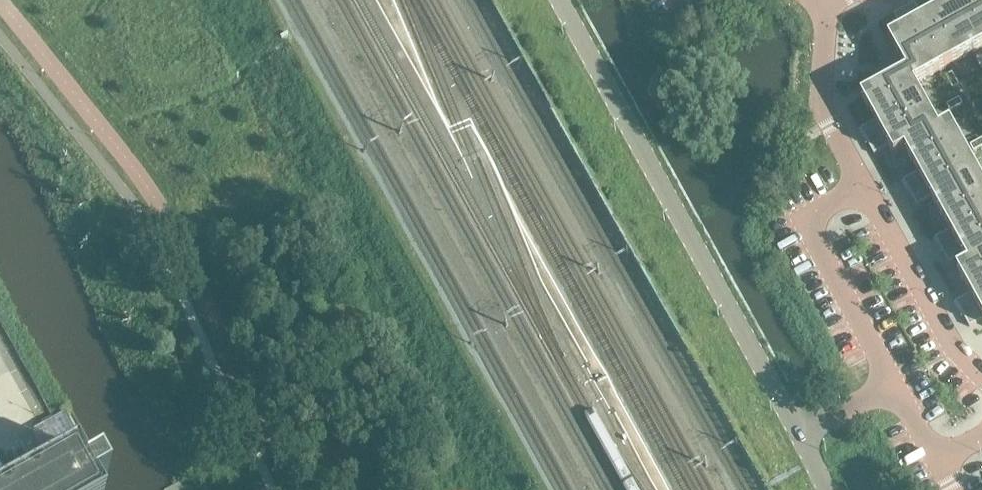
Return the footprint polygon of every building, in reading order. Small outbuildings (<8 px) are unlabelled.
[(948,6),(974,52),(981,48),(981,0),(959,0),(948,6)] [(915,85),(949,66),(974,52),(948,6),(924,19),(915,3),(894,14),(903,31),(889,39),(907,72),(862,97),(875,121),(860,129),(874,154),(889,146),(895,156),(906,150),(905,149),(940,130),(940,129),(915,85)] [(960,86),(953,74),(947,77),(953,89),(960,86)] [(947,105),(951,111),(963,105),(960,99),(947,105)] [(966,149),(951,122),(940,129),(940,130),(905,149),(906,150),(918,172),(903,180),(917,206),(932,198),(937,207),(981,182),(981,178),(966,149)] [(974,152),(981,147),(981,139),(970,145),(974,152)] [(937,207),(950,230),(935,238),(949,263),(964,255),(968,263),(969,264),(981,257),(981,182),(937,207)] [(969,264),(968,263),(957,269),(970,293),(956,301),(970,327),(981,320),(981,257),(969,264)] [(0,489),(96,489),(92,483),(107,474),(98,457),(83,466),(74,449),(0,489)]
